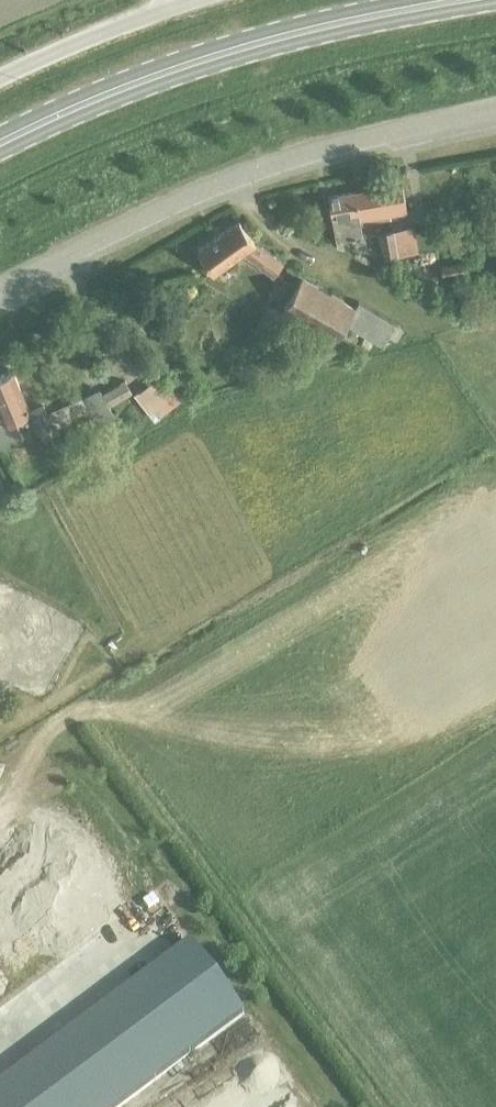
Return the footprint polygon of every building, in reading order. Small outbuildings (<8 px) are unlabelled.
[(361,219),(407,212),(402,184),(329,196),(338,247),(345,250),(343,239),(363,235),(361,219)] [(274,276),(282,266),(256,245),(239,222),(197,251),(213,274),(244,253),(274,276)] [(382,242),(386,260),(400,257),(395,231),(381,233),(382,242)] [(443,266),(445,276),(470,271),(468,262),(443,266)] [(383,348),(396,325),(358,303),(355,309),(302,279),(284,309),(336,340),(345,325),(364,337),(373,342),(383,348)] [(268,339),(281,314),(267,307),(254,332),(268,339)] [(344,329),(339,337),(353,345),(358,338),(344,329)] [(364,337),(360,344),(368,349),(373,342),(364,337)] [(30,412),(12,371),(0,376),(0,412),(3,419),(0,420),(0,449),(22,439),(14,419),(29,412),(30,412)] [(125,381),(104,394),(110,407),(133,393),(125,381)] [(30,412),(29,412),(38,433),(51,427),(43,406),(30,412)] [(67,437),(97,424),(93,414),(63,427),(67,437)] [(0,1086),(0,1106),(121,1106),(244,1016),(189,943),(0,1086)]
